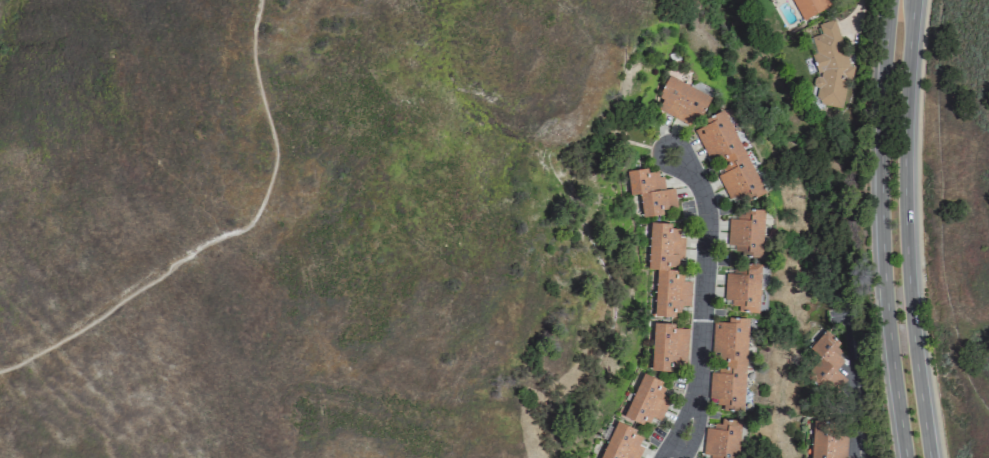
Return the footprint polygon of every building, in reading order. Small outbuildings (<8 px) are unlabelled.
[(825,0),(791,0),(801,20),(829,7),(825,0)] [(841,108),(846,82),(850,81),(853,66),(847,65),(835,19),(817,24),(820,34),(812,37),(810,47),(817,76),(816,83),(818,92),(817,98),(819,104),(841,108)] [(710,96),(668,76),(657,98),(663,100),(658,110),(689,125),(693,117),(699,120),(710,96)] [(764,192),(723,109),(704,118),(707,125),(696,130),(717,173),(716,174),(728,200),(736,196),(740,204),(764,192)] [(642,217),(663,214),(662,208),(676,206),(674,188),(663,190),(660,172),(647,173),(647,168),(626,171),(629,195),(639,194),(642,217)] [(762,256),(763,211),(736,210),(736,218),(728,218),(727,250),(740,250),(740,255),(762,256)] [(653,315),(680,316),(680,306),(690,306),(691,282),(681,281),(682,271),(677,271),(677,259),(683,260),(684,236),(679,236),(679,229),(671,228),(671,223),(649,222),(647,269),(655,270),(653,315)] [(760,264),(745,263),(745,268),(733,268),(733,273),(724,273),(724,302),(737,303),(737,312),(759,312),(760,264)] [(747,318),(727,317),(727,322),(714,322),(713,372),(709,372),(708,408),(744,409),(747,318)] [(686,371),(688,326),(652,325),(650,369),(686,371)] [(835,369),(846,358),(835,347),(839,344),(825,330),(808,348),(818,358),(804,372),(830,397),(846,380),(835,369)] [(660,421),(669,398),(662,395),(666,384),(641,374),(623,418),(646,427),(650,417),(660,421)] [(702,454),(710,455),(710,457),(737,457),(741,421),(721,419),(720,427),(705,426),(702,454)] [(642,446),(638,445),(643,434),(615,422),(600,457),(636,457),(642,446)] [(846,432),(828,432),(828,424),(811,424),(811,457),(846,457),(846,432)]
